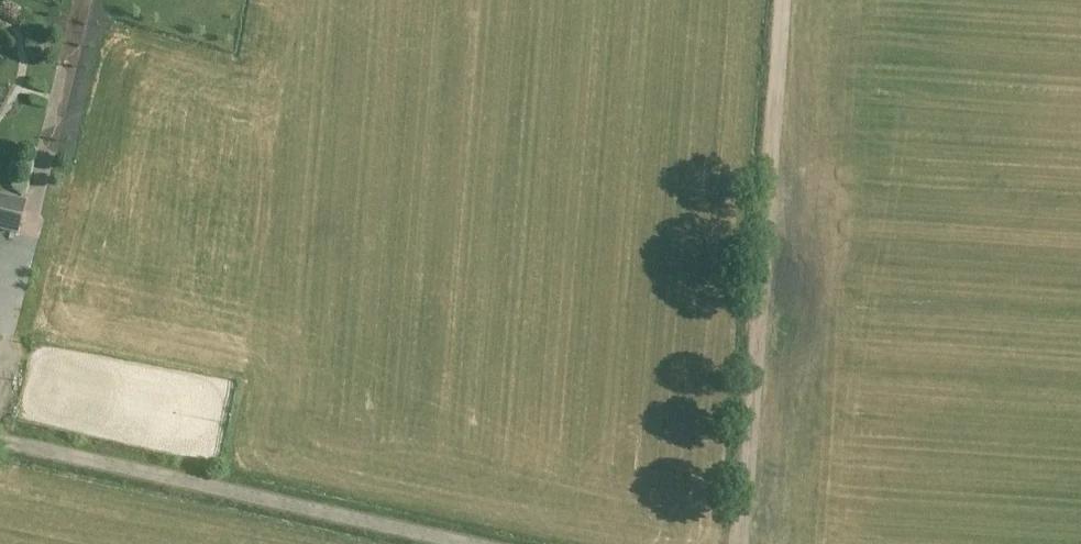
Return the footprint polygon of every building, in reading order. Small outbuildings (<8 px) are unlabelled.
[(17,232),(24,200),(0,194),(0,228),(17,232)]
